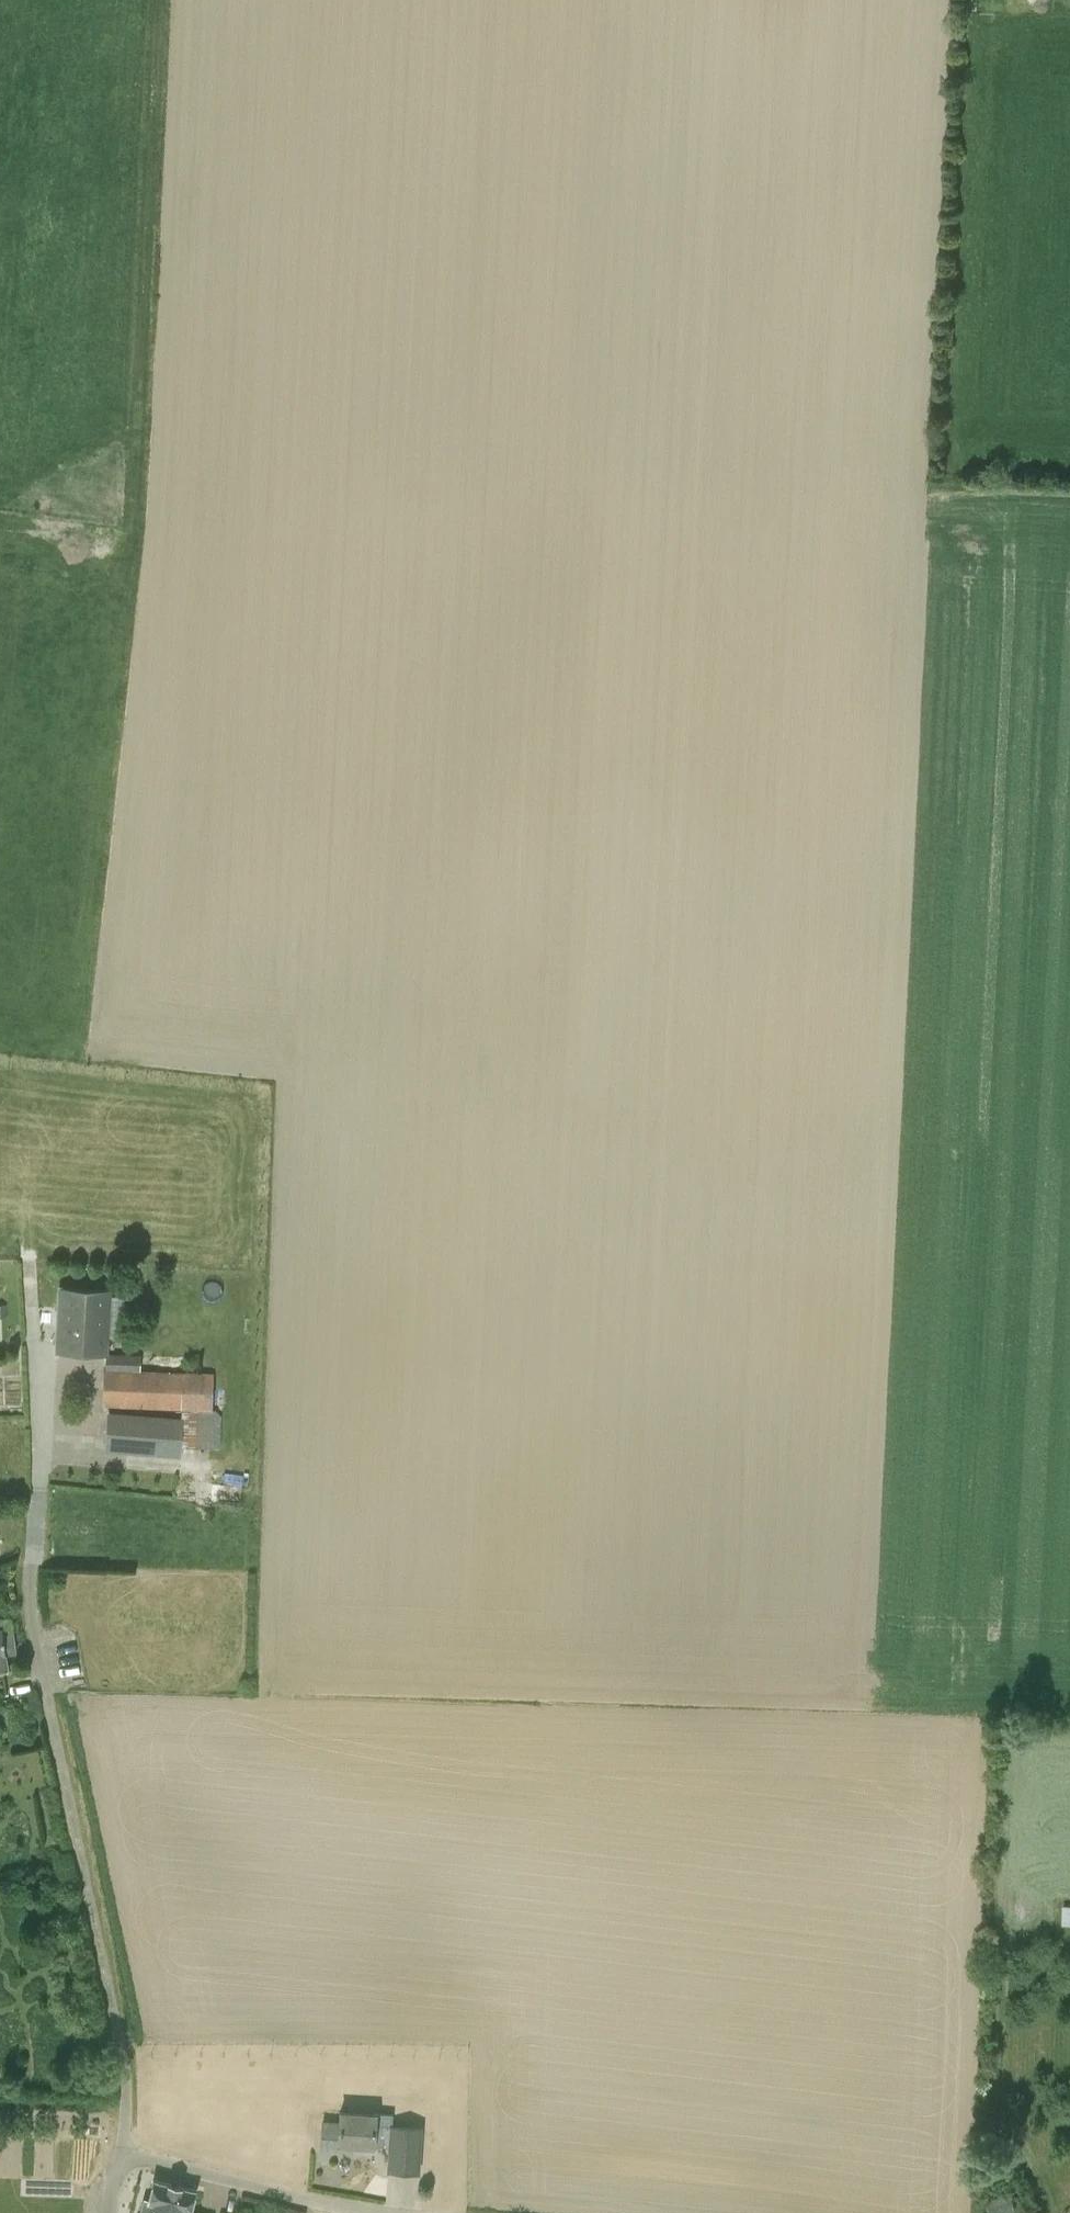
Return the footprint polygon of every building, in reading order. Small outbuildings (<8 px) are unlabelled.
[(57,1351),(106,1354),(110,1292),(60,1290),(57,1351)] [(110,1410),(106,1450),(178,1455),(179,1448),(196,1449),(196,1446),(214,1447),(216,1410),(213,1410),(214,1373),(184,1371),(184,1357),(107,1354),(103,1399),(104,1405),(181,1408),(180,1417),(110,1410)] [(7,1668),(5,1655),(17,1653),(11,1617),(0,1619),(0,1669),(7,1668)] [(393,2115),(375,2115),(340,2112),(340,2121),(321,2120),(320,2150),(338,2151),(338,2144),(373,2146),(373,2144),(390,2145),(389,2170),(418,2171),(420,2126),(392,2124),(393,2115)] [(194,2191),(154,2181),(149,2198),(145,2198),(141,2212),(189,2212),(194,2191)] [(985,2200),(989,2212),(993,2212),(1013,2207),(1009,2193),(985,2200)]
